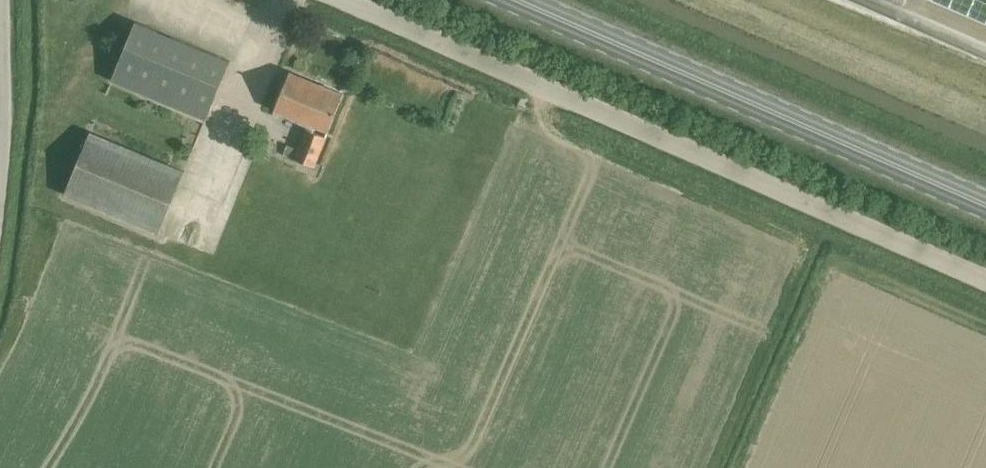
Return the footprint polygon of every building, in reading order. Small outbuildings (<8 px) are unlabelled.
[(112,80),(130,88),(206,119),(231,61),(136,22),(112,80)] [(329,131),(336,112),(344,94),(290,72),(275,109),(329,131)] [(314,166),(326,137),(307,129),(298,150),(287,145),(283,154),(314,166)] [(160,233),(167,215),(185,172),(90,132),(65,194),(160,233)]
